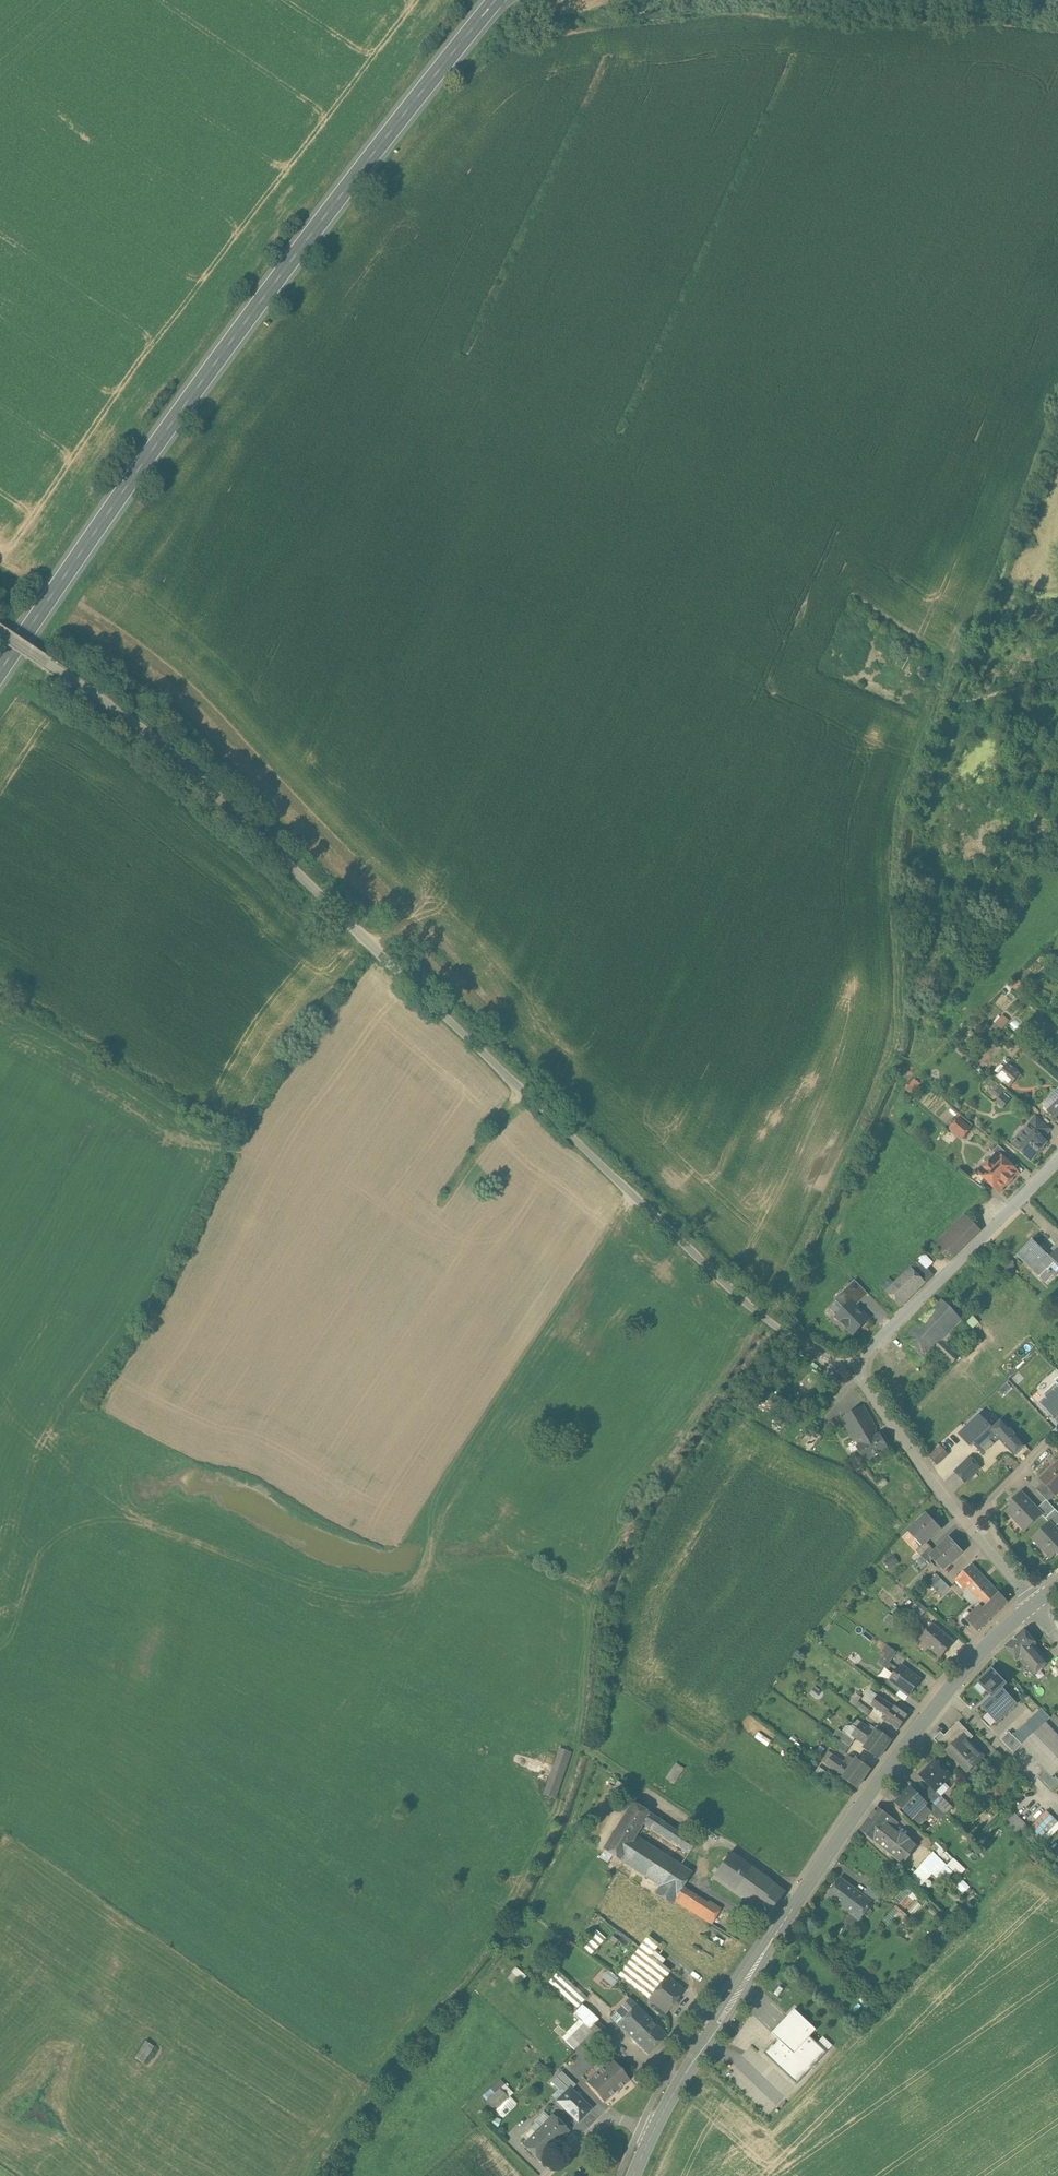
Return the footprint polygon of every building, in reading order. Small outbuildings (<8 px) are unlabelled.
[(1003,1016),(996,1024),(1003,1029),(1009,1022),(1003,1016)] [(1027,1030),(1015,1020),(1010,1026),(1022,1037),(1027,1030)] [(971,1031),(962,1041),(969,1048),(979,1039),(971,1031)] [(1021,1075),(1008,1064),(998,1075),(1011,1086),(1021,1075)] [(990,1079),(984,1086),(988,1090),(994,1082),(990,1079)] [(913,1082),(906,1089),(912,1095),(919,1087),(913,1082)] [(1000,1085),(993,1093),(1000,1099),(1002,1096),(1004,1093),(1006,1090),(1000,1085)] [(1004,1093),(1002,1096),(1000,1099),(997,1102),(1003,1107),(1010,1099),(1004,1093)] [(1049,1112),(1057,1121),(1057,1102),(1049,1112)] [(1051,1129),(1036,1116),(1031,1122),(1046,1134),(1046,1135),(1051,1129)] [(970,1129),(959,1120),(952,1128),(963,1138),(970,1129)] [(1046,1134),(1031,1122),(1028,1126),(1030,1128),(1042,1138),(1046,1134)] [(1042,1138),(1030,1128),(1026,1134),(1026,1135),(1022,1140),(1021,1139),(1018,1139),(1013,1145),(1031,1160),(1046,1142),(1042,1138)] [(1012,1157),(999,1146),(993,1152),(997,1155),(998,1154),(1007,1162),(1012,1157)] [(997,1155),(982,1170),(982,1172),(989,1179),(989,1180),(998,1189),(1001,1189),(1006,1184),(1007,1184),(1012,1179),(1012,1178),(1016,1174),(1016,1171),(1007,1162),(998,1154),(997,1155)] [(987,1182),(976,1172),(970,1179),(982,1188),(987,1182)] [(965,1214),(934,1245),(950,1261),(981,1231),(965,1214)] [(1032,1240),(1018,1255),(1044,1280),(1051,1273),(1055,1277),(1057,1274),(1057,1249),(1050,1258),(1032,1240)] [(933,1264),(924,1255),(919,1260),(928,1269),(933,1264)] [(928,1269),(919,1260),(911,1267),(926,1283),(934,1275),(928,1269)] [(911,1267),(886,1292),(901,1307),(926,1283),(911,1267)] [(869,1294),(855,1280),(838,1297),(847,1307),(852,1302),(857,1306),(869,1294)] [(942,1300),(928,1316),(947,1336),(949,1333),(962,1320),(942,1300)] [(847,1307),(836,1317),(853,1334),(869,1319),(857,1306),(852,1302),(847,1307)] [(923,1321),(904,1340),(924,1359),(935,1348),(952,1364),(960,1357),(947,1344),(953,1338),(949,1333),(947,1336),(928,1316),(923,1321)] [(1056,1382),(1043,1394),(1047,1397),(1041,1403),(1054,1417),(1057,1413),(1057,1384),(1056,1382)] [(864,1405),(841,1418),(857,1446),(880,1434),(864,1405)] [(1003,1421),(989,1407),(979,1417),(990,1428),(990,1429),(994,1425),(996,1427),(1003,1421)] [(973,1426),(957,1442),(963,1447),(970,1440),(973,1444),(990,1428),(979,1417),(971,1424),(973,1426)] [(1003,1421),(996,1427),(994,1425),(990,1429),(999,1438),(1016,1456),(1026,1446),(1003,1421)] [(990,1428),(973,1444),(983,1453),(999,1438),(990,1429),(990,1428)] [(817,1432),(805,1445),(811,1450),(823,1437),(817,1432)] [(857,1446),(857,1447),(865,1462),(875,1457),(880,1454),(889,1449),(880,1433),(880,1434),(857,1446)] [(951,1457),(939,1445),(928,1455),(940,1468),(951,1457)] [(970,1456),(954,1471),(966,1483),(981,1468),(970,1456)] [(1041,1479),(1044,1482),(1056,1494),(1056,1495),(1057,1493),(1057,1463),(1041,1479)] [(1056,1494),(1044,1482),(1037,1489),(1047,1500),(1048,1501),(1056,1494)] [(1037,1509),(1022,1493),(1011,1504),(1013,1506),(1008,1512),(1025,1529),(1041,1514),(1042,1513),(1037,1509)] [(1047,1500),(1037,1509),(1042,1513),(1041,1514),(1046,1519),(1056,1509),(1048,1501),(1047,1500)] [(1046,1519),(1050,1523),(1051,1523),(1055,1528),(1057,1525),(1057,1512),(1056,1509),(1046,1519)] [(927,1514),(912,1529),(918,1535),(915,1538),(922,1546),(926,1542),(933,1535),(940,1528),(927,1514)] [(1034,1539),(1051,1557),(1056,1552),(1057,1553),(1057,1531),(1055,1528),(1051,1523),(1050,1523),(1034,1539)] [(935,1551),(930,1556),(931,1556),(943,1570),(952,1562),(951,1561),(962,1551),(950,1538),(935,1551)] [(926,1542),(922,1546),(917,1551),(921,1556),(931,1547),(926,1542)] [(931,1547),(921,1556),(926,1561),(931,1556),(930,1556),(935,1551),(931,1547)] [(885,1560),(889,1568),(899,1563),(895,1555),(885,1560)] [(1000,1594),(972,1564),(957,1580),(966,1590),(964,1592),(966,1593),(964,1595),(977,1609),(966,1620),(978,1632),(1008,1602),(1001,1593),(1000,1594)] [(937,1574),(928,1583),(933,1588),(942,1579),(937,1574)] [(942,1579),(933,1588),(942,1596),(950,1588),(942,1579)] [(918,1601),(909,1611),(919,1620),(928,1610),(918,1601)] [(934,1624),(920,1639),(938,1655),(943,1649),(947,1652),(955,1642),(934,1624)] [(1025,1630),(1017,1636),(1013,1639),(1005,1646),(1018,1660),(1019,1659),(1035,1645),(1037,1644),(1028,1634),(1025,1630)] [(886,1654),(880,1663),(888,1669),(892,1664),(889,1662),(897,1652),(887,1645),(883,1651),(886,1654)] [(1035,1645),(1019,1659),(1033,1676),(1049,1662),(1035,1645)] [(921,1680),(901,1665),(889,1681),(910,1696),(921,1680)] [(1007,1685),(992,1669),(979,1682),(993,1697),(1002,1689),(1007,1685)] [(997,1721),(1016,1704),(1002,1689),(993,1697),(983,1706),(997,1721)] [(872,1711),(859,1701),(862,1697),(857,1693),(850,1703),(868,1716),(872,1711)] [(894,1707),(878,1695),(871,1705),(888,1716),(894,1707)] [(909,1716),(895,1705),(894,1707),(888,1716),(884,1721),(898,1731),(909,1716)] [(1042,1708),(1013,1736),(1022,1745),(1046,1722),(1051,1718),(1042,1708)] [(861,1722),(857,1719),(853,1725),(857,1728),(861,1722)] [(876,1732),(862,1722),(861,1722),(857,1728),(852,1735),(867,1745),(864,1749),(879,1759),(884,1751),(887,1747),(892,1740),(878,1730),(876,1732)] [(959,1722),(945,1736),(941,1732),(934,1739),(938,1743),(968,1774),(984,1758),(969,1742),(973,1737),(959,1722)] [(1022,1745),(1045,1769),(1038,1775),(1052,1790),(1057,1785),(1057,1779),(1055,1775),(1057,1772),(1057,1735),(1046,1722),(1022,1745)] [(845,1734),(838,1729),(834,1735),(841,1740),(845,1734)] [(1013,1736),(1009,1732),(1001,1739),(1014,1753),(1022,1745),(1013,1736)] [(855,1740),(845,1734),(841,1740),(850,1747),(855,1740)] [(850,1747),(841,1740),(837,1746),(846,1752),(850,1747)] [(560,1749),(544,1794),(555,1798),(570,1752),(560,1749)] [(998,1752),(988,1762),(996,1771),(1007,1761),(998,1752)] [(844,1762),(834,1755),(827,1765),(844,1777),(856,1760),(849,1755),(844,1762)] [(844,1777),(843,1778),(857,1788),(863,1781),(866,1777),(871,1769),(856,1759),(856,1760),(844,1777)] [(936,1761),(921,1776),(931,1786),(935,1790),(936,1790),(951,1775),(936,1761)] [(680,1775),(672,1770),(666,1779),(674,1784),(680,1775)] [(631,1789),(618,1781),(612,1790),(625,1798),(631,1789)] [(935,1790),(931,1786),(924,1793),(935,1803),(942,1796),(936,1790),(935,1790)] [(927,1803),(910,1787),(896,1802),(920,1824),(932,1812),(929,1809),(925,1805),(927,1803)] [(494,1802),(491,1810),(500,1814),(503,1806),(494,1802)] [(633,1803),(603,1850),(620,1861),(635,1836),(643,1824),(643,1823),(649,1813),(633,1803)] [(946,1815),(935,1803),(929,1809),(932,1812),(941,1820),(946,1815)] [(897,1822),(877,1807),(860,1829),(874,1841),(902,1864),(917,1846),(894,1827),(897,1822)] [(1018,1832),(1026,1824),(1012,1810),(1004,1818),(1018,1832)] [(1040,1842),(1057,1825),(1057,1823),(1047,1812),(1029,1830),(1040,1842)] [(696,1843),(649,1813),(643,1823),(643,1824),(646,1825),(644,1828),(648,1831),(650,1828),(689,1853),(696,1843)] [(692,1872),(635,1836),(620,1860),(660,1886),(655,1893),(672,1904),(674,1900),(682,1887),(692,1872)] [(945,1850),(936,1843),(930,1849),(938,1857),(945,1850)] [(787,1892),(731,1852),(713,1877),(768,1917),(787,1892)] [(953,1857),(947,1864),(960,1875),(966,1868),(953,1857)] [(860,1892),(841,1877),(827,1896),(846,1911),(860,1892)] [(962,1892),(969,1888),(964,1878),(957,1882),(962,1892)] [(890,1892),(875,1881),(870,1886),(880,1894),(886,1898),(890,1892)] [(880,1894),(870,1886),(864,1895),(874,1902),(880,1894)] [(919,1894),(910,1886),(897,1900),(906,1908),(919,1894)] [(707,1903),(682,1887),(674,1900),(699,1916),(707,1903)] [(860,1892),(846,1911),(851,1914),(860,1921),(874,1902),(864,1895),(860,1892)] [(707,1903),(699,1916),(712,1924),(721,1909),(709,1901),(707,1903)] [(914,1916),(922,1906),(917,1902),(909,1911),(914,1916)] [(901,1911),(896,1906),(883,1922),(888,1926),(901,1911)] [(901,1911),(896,1917),(906,1926),(912,1920),(901,1911)] [(860,1921),(851,1914),(845,1922),(854,1929),(860,1921)] [(596,1930),(581,1946),(591,1955),(605,1939),(596,1930)] [(648,1936),(618,1975),(649,1999),(666,1977),(671,1971),(661,1963),(664,1959),(654,1951),(659,1944),(648,1936)] [(563,1951),(572,1944),(567,1938),(558,1945),(563,1951)] [(587,1998),(558,1971),(548,1982),(577,2008),(587,1998)] [(666,1977),(649,1999),(666,2012),(684,1990),(666,1977)] [(667,2036),(636,2006),(629,1999),(616,2012),(623,2019),(618,2025),(649,2055),(667,2036)] [(817,2030),(795,2009),(773,2033),(778,2038),(780,2040),(778,2043),(775,2041),(764,2053),(797,2084),(827,2052),(811,2036),(817,2030)] [(615,2038),(597,2022),(591,2028),(609,2044),(615,2038)] [(581,2027),(566,2042),(574,2050),(589,2035),(581,2027)] [(154,2047),(146,2041),(135,2058),(144,2063),(154,2047)] [(613,2060),(608,2055),(600,2062),(605,2067),(613,2060)] [(605,2067),(587,2082),(604,2102),(630,2080),(613,2060),(605,2067)] [(562,2072),(556,2077),(569,2090),(570,2089),(571,2090),(576,2085),(562,2072)] [(558,2101),(578,2121),(591,2109),(571,2090),(570,2089),(569,2090),(556,2077),(551,2082),(559,2089),(560,2091),(562,2090),(566,2093),(558,2101)] [(500,2089),(487,2102),(495,2110),(509,2098),(500,2089)] [(552,2096),(558,2101),(566,2093),(562,2090),(560,2091),(559,2089),(552,2096)] [(553,2114),(523,2145),(540,2161),(569,2131),(553,2114)]
